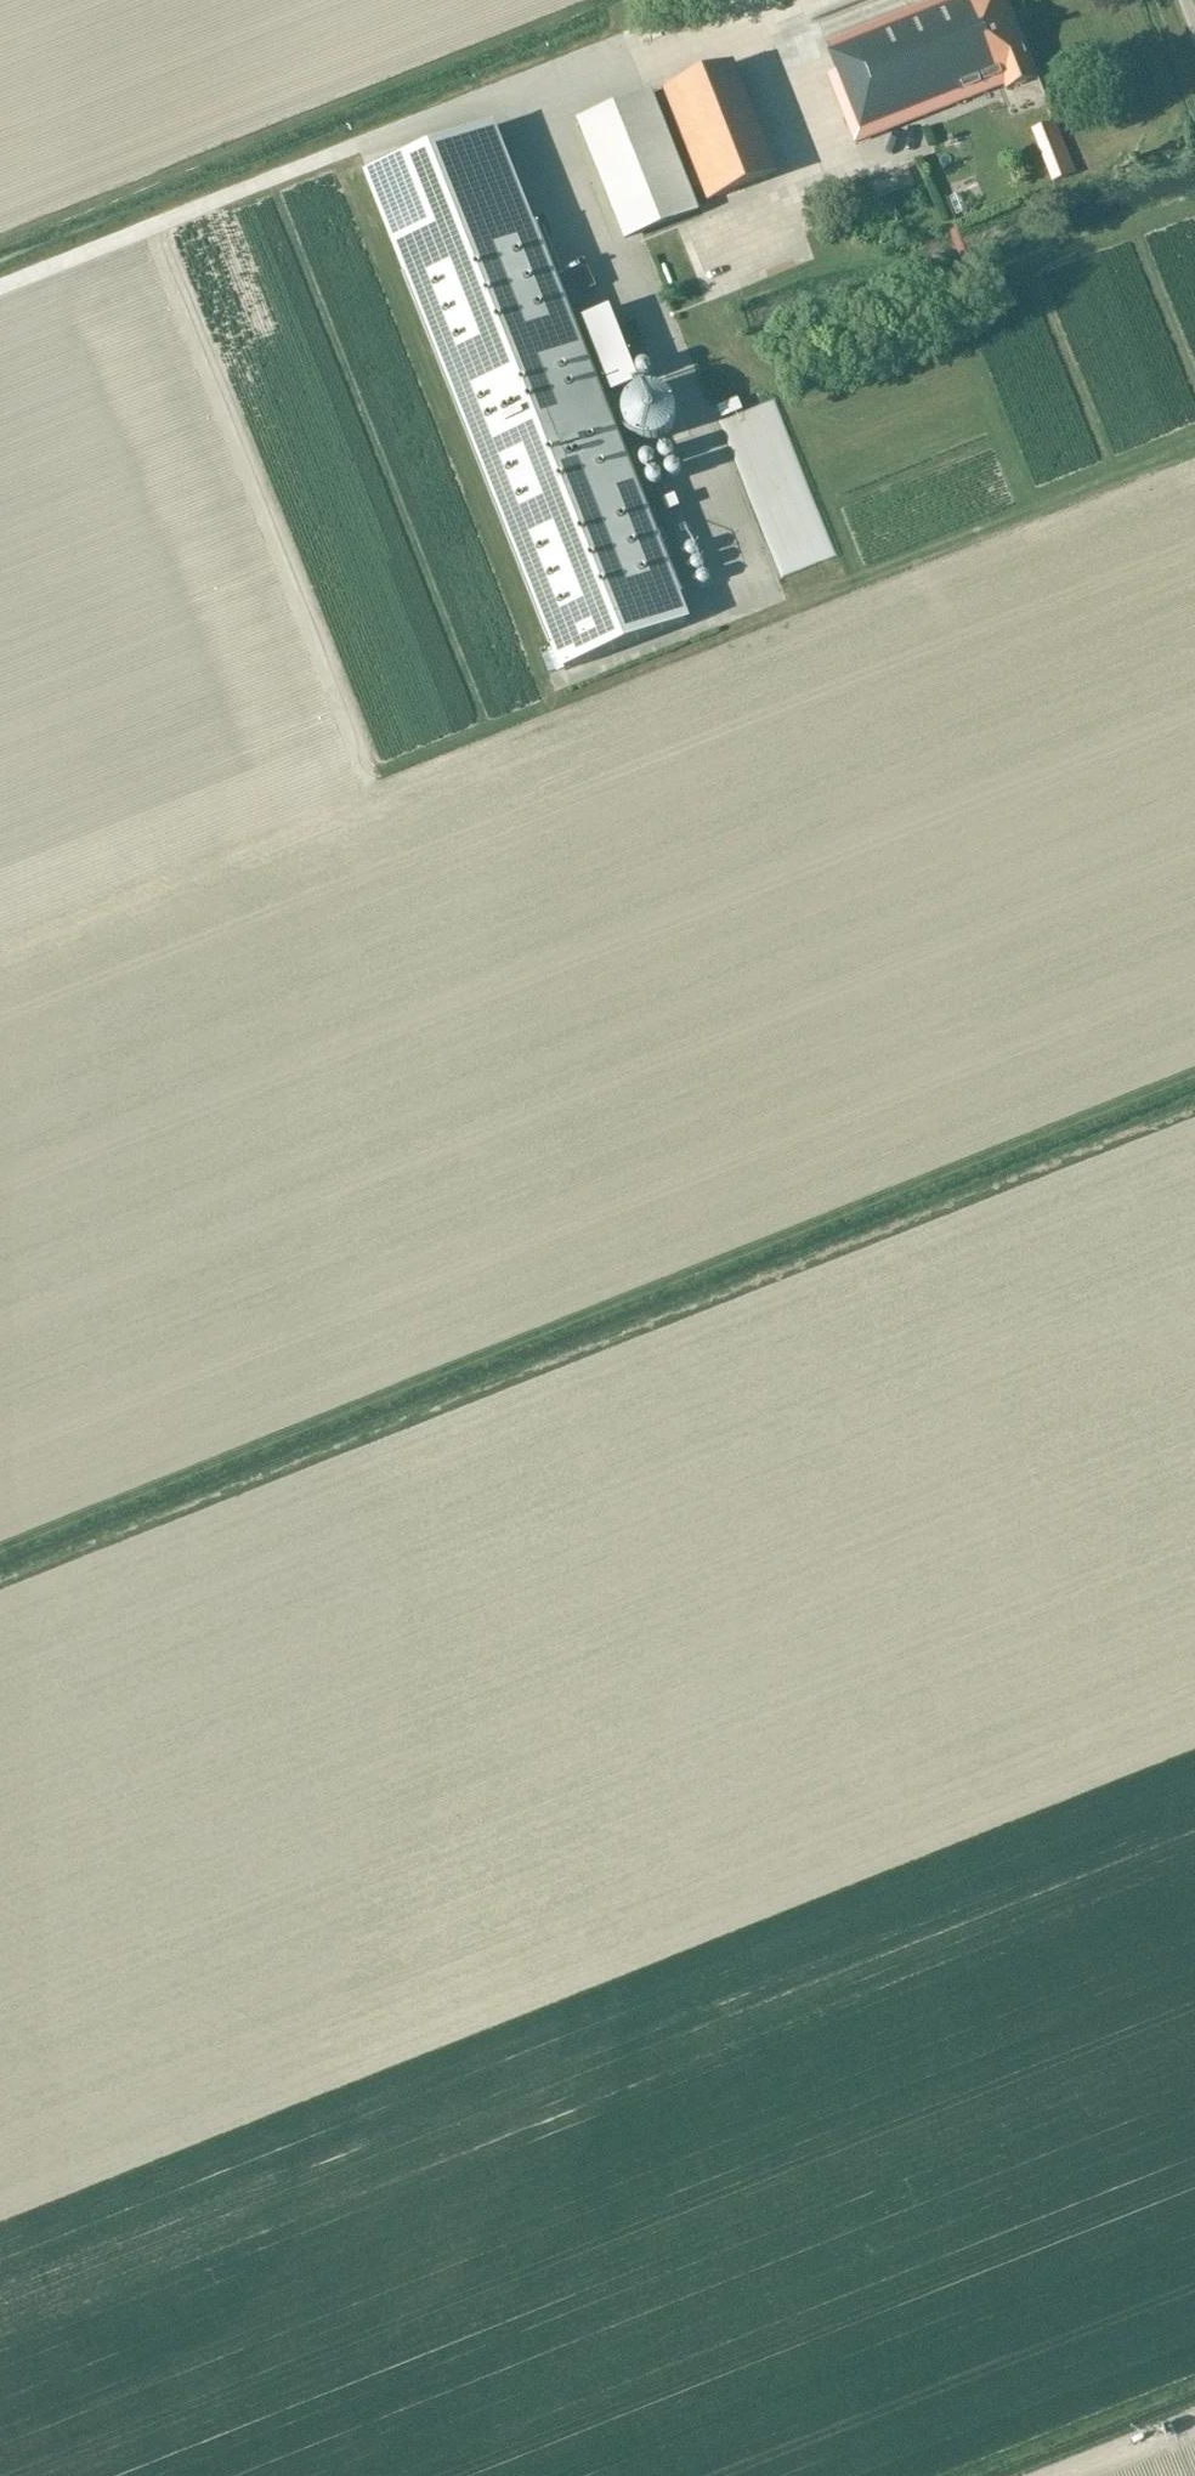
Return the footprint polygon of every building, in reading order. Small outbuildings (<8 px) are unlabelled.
[(1005,3),(1004,0),(938,0),(830,42),(832,50),(829,51),(836,72),(829,75),(856,144),(1005,85),(1008,89),(1039,77),(1009,2),(1005,3)] [(666,89),(709,200),(777,173),(734,62),(666,89)] [(580,122),(625,237),(699,209),(654,93),(580,122)] [(1054,121),(1032,130),(1039,148),(1062,139),(1054,121)] [(561,672),(688,622),(540,255),(515,191),(490,130),(366,178),(561,672)] [(515,191),(540,255),(575,241),(550,177),(515,191)] [(785,230),(770,232),(774,256),(788,254),(785,230)] [(639,383),(610,309),(583,319),(612,394),(639,383)] [(724,395),(702,403),(707,416),(729,407),(724,395)] [(822,555),(765,398),(710,418),(766,575),(822,555)] [(664,501),(668,513),(680,509),(675,497),(664,501)]
